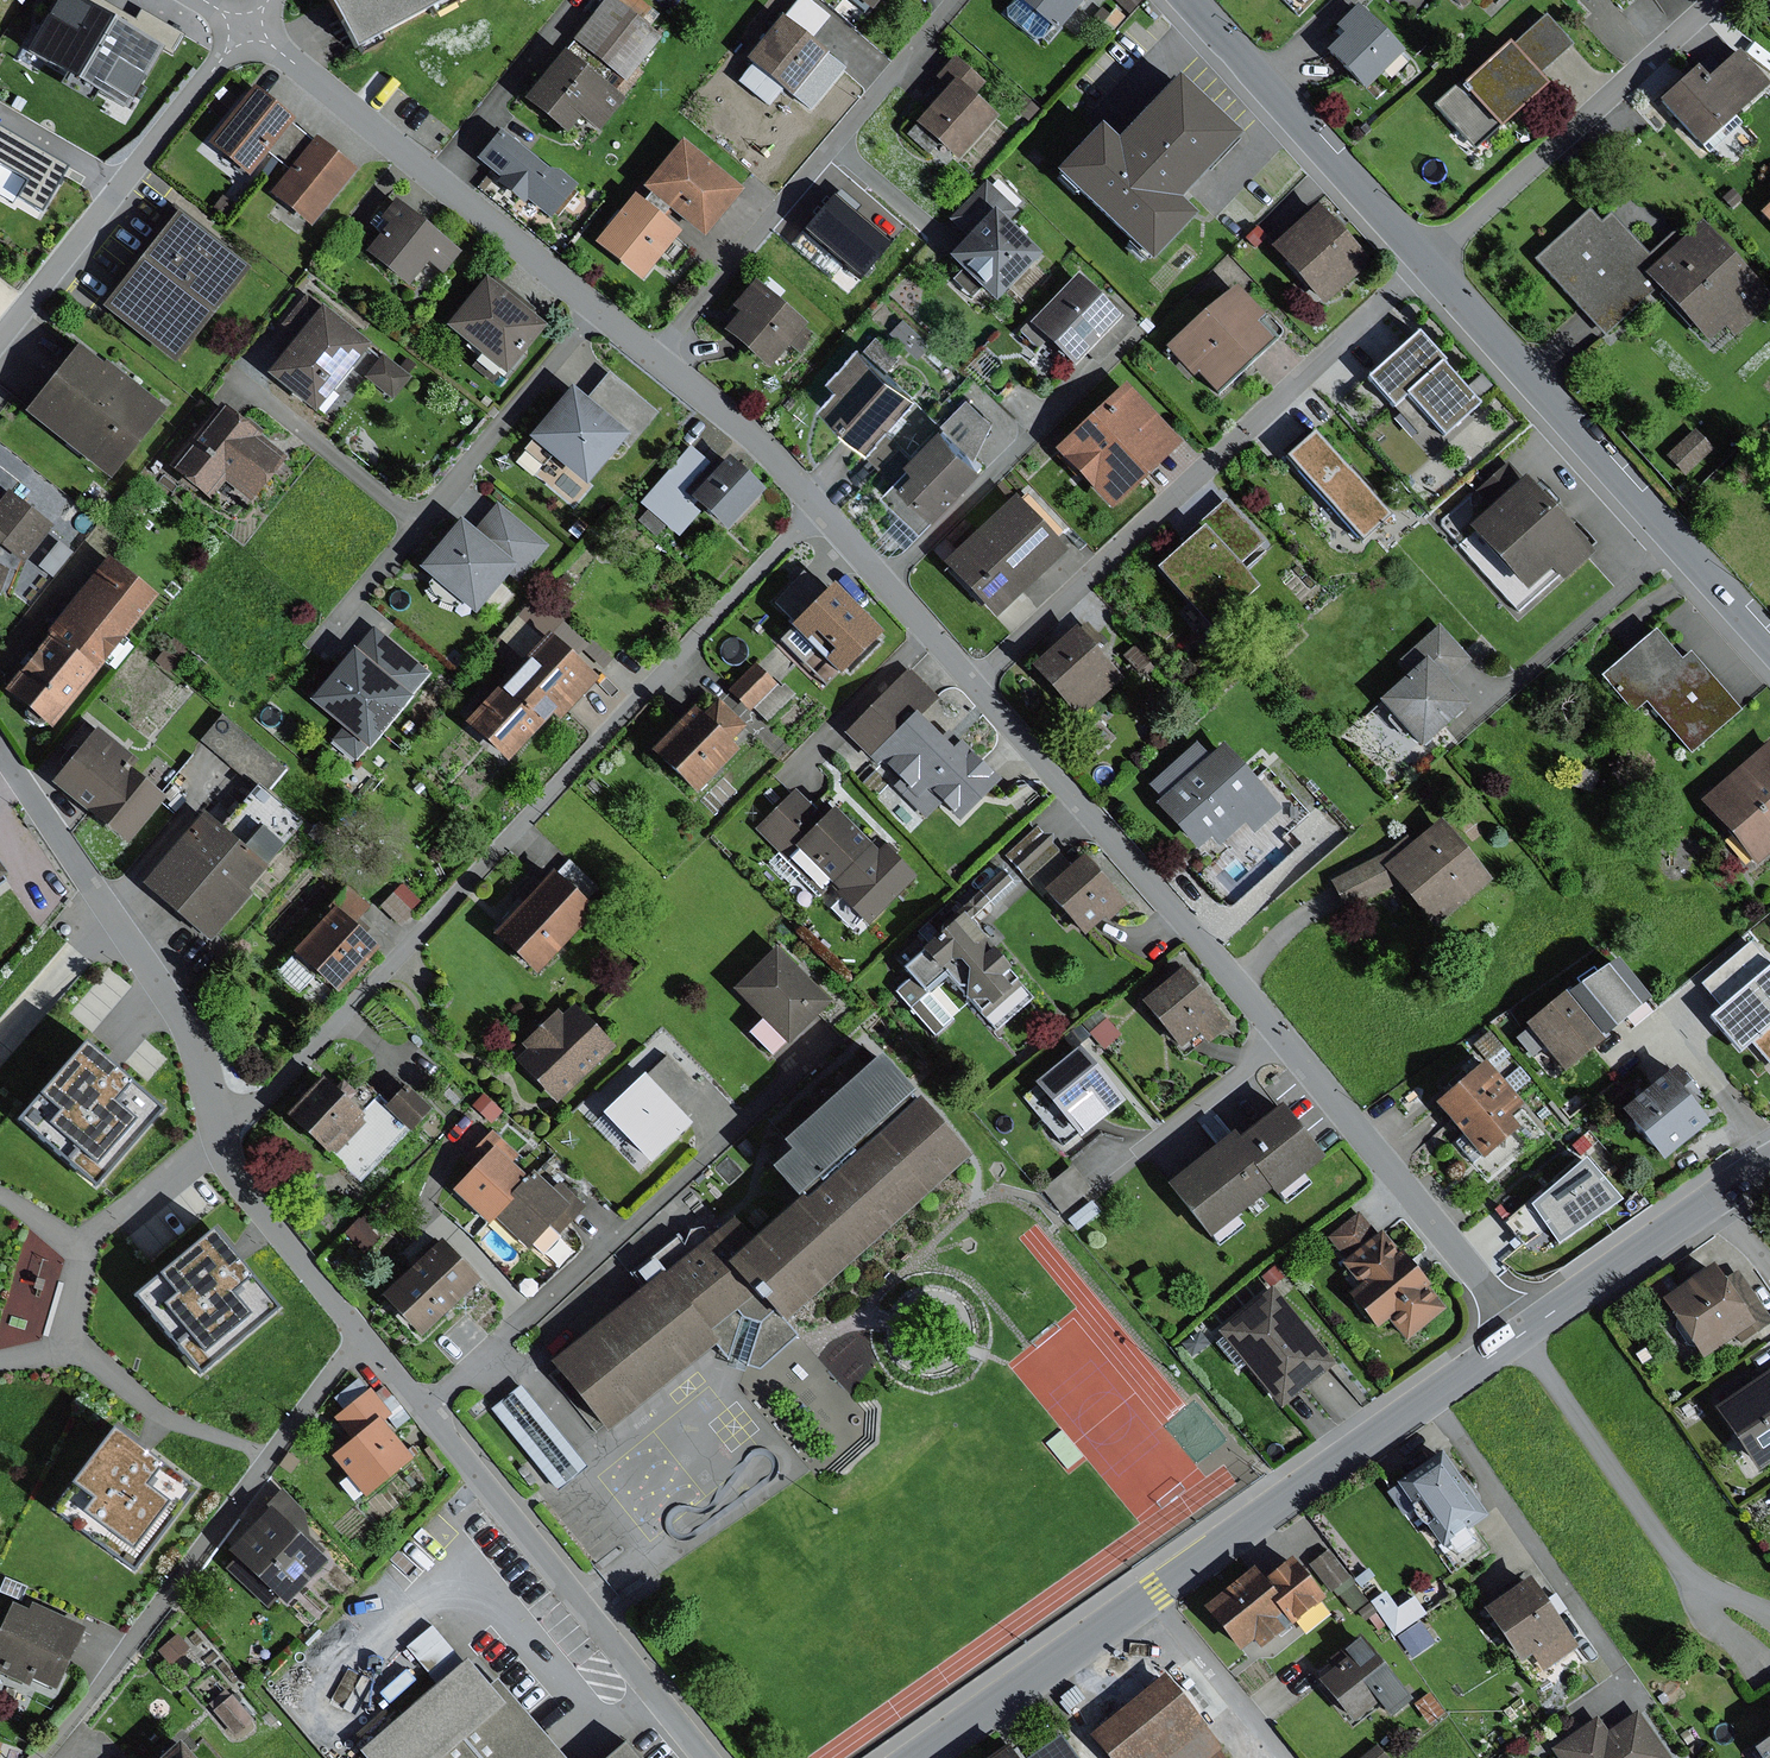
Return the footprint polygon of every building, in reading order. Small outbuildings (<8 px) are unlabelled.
[(23,53),(126,110),(160,50),(70,0),(53,0),(23,53)] [(160,50),(172,56),(184,34),(140,9),(135,18),(103,0),(70,0),(160,50)] [(325,3),(353,55),(452,0),(330,0),(325,3)] [(562,53),(610,93),(657,36),(613,0),(606,0),(562,53)] [(871,11),(880,0),(858,0),(871,11)] [(1056,32),(1082,0),(1017,0),(1056,32)] [(1128,14),(1141,0),(1113,0),(1128,14)] [(1462,11),(1473,0),(1450,0),(1462,11)] [(821,24),(792,1),(743,60),(789,97),(825,53),(809,40),(821,24)] [(1402,50),(1356,5),(1333,28),(1341,36),(1325,52),(1362,89),(1402,50)] [(1114,9),(1102,24),(1112,33),(1124,18),(1114,9)] [(1545,15),(1510,47),(1537,76),(1572,44),(1545,15)] [(1461,80),(1433,106),(1476,152),(1547,86),(1537,76),(1510,47),(1507,44),(1465,84),(1461,80)] [(1697,67),(1658,102),(1700,147),(1769,85),(1738,52),(1708,79),(1697,67)] [(562,53),(523,99),(566,134),(579,118),(597,132),(622,103),(610,93),(562,53)] [(939,71),(952,82),(971,99),(984,83),(952,56),(939,71)] [(835,65),(808,98),(821,109),(848,76),(835,65)] [(1241,138),(1176,78),(1114,145),(1097,129),(1055,175),(1151,262),(1192,217),(1179,205),(1241,138)] [(971,99),(952,82),(913,125),(957,164),(996,121),(971,99)] [(292,120),(251,87),(206,144),(248,176),(266,152),(289,124),(292,120)] [(1022,96),(1012,108),(1028,122),(1038,110),(1022,96)] [(311,143),(289,124),(266,152),(289,170),(311,143)] [(25,181),(13,203),(40,218),(69,167),(0,128),(0,167),(25,181)] [(548,171),(500,132),(477,160),(500,178),(497,183),(523,204),(526,200),(549,219),(576,186),(557,171),(548,171)] [(356,172),(316,138),(311,143),(289,170),(268,194),(309,228),(356,172)] [(742,190),(682,142),(643,190),(648,195),(667,210),(702,239),(742,190)] [(948,221),(967,239),(995,210),(1004,199),(986,181),(948,221)] [(1731,189),(1722,197),(1730,207),(1740,199),(1731,189)] [(641,203),(633,196),(594,245),(640,282),(680,233),(661,218),(667,210),(648,195),(641,203)] [(458,253),(394,202),(378,221),(387,229),(366,256),(407,288),(427,263),(441,274),(458,253)] [(869,243),(831,203),(794,237),(832,278),(869,243)] [(1760,214),(1769,225),(1769,205),(1760,214)] [(1315,207),(1269,249),(1323,308),(1369,265),(1315,207)] [(881,208),(871,220),(894,239),(904,227),(881,208)] [(1588,209),(1533,260),(1602,334),(1655,285),(1708,342),(1726,325),(1736,336),(1769,304),(1769,298),(1701,224),(1687,238),(1676,226),(1648,253),(1610,212),(1600,222),(1588,209)] [(1040,254),(995,210),(967,239),(947,259),(993,303),(1040,254)] [(246,271),(174,215),(99,310),(170,366),(246,271)] [(1257,228),(1245,240),(1254,249),(1266,237),(1257,228)] [(547,325),(484,276),(444,328),(507,377),(547,325)] [(1119,316),(1076,276),(1031,324),(1048,339),(1074,364),(1119,316)] [(806,327),(753,281),(729,309),(737,316),(723,332),(768,371),(806,327)] [(1232,283),(1167,347),(1216,397),(1272,342),(1254,323),(1263,315),(1232,283)] [(371,346),(307,294),(282,325),(297,337),(265,376),(314,416),(371,346)] [(905,322),(895,334),(911,348),(921,336),(905,322)] [(1038,350),(1048,339),(1031,324),(1022,335),(1038,350)] [(1418,334),(1366,380),(1392,408),(1404,397),(1442,440),(1477,408),(1440,367),(1444,363),(1418,334)] [(864,350),(861,348),(831,381),(840,389),(822,409),(868,451),(913,403),(917,397),(888,372),(901,357),(877,336),(864,350)] [(159,411),(75,346),(21,415),(105,480),(159,411)] [(411,379),(381,357),(364,379),(394,402),(411,379)] [(608,372),(584,402),(627,436),(633,441),(657,411),(608,372)] [(1181,444),(1124,385),(1055,452),(1112,511),(1181,444)] [(584,402),(570,390),(530,440),(586,486),(627,436),(584,402)] [(969,401),(942,430),(976,462),(993,424),(969,401)] [(942,430),(913,403),(868,451),(863,456),(879,471),(901,448),(914,460),(942,430)] [(266,441),(221,407),(172,470),(208,498),(221,480),(251,503),(281,464),(261,448),(266,441)] [(1695,429),(1666,456),(1685,476),(1714,450),(1695,429)] [(976,462),(942,430),(914,460),(881,495),(923,534),(984,469),(976,462)] [(1313,433),(1285,458),(1358,542),(1387,517),(1313,433)] [(688,498),(713,471),(688,448),(638,503),(678,540),(703,512),(688,498)] [(713,471),(688,498),(703,512),(723,533),(762,493),(726,458),(713,471)] [(1493,508),(1524,480),(1508,462),(1477,490),(1493,508)] [(1493,508),(1470,528),(1527,590),(1551,568),(1563,581),(1592,554),(1524,480),(1493,508)] [(1012,498),(942,566),(996,622),(1067,553),(1055,541),(1064,532),(1025,492),(1015,502),(1012,498)] [(0,500),(0,537),(3,540),(26,558),(50,529),(6,493),(0,500)] [(495,504),(472,533),(512,566),(523,575),(547,546),(495,504)] [(1229,504),(1202,528),(1237,566),(1264,542),(1229,504)] [(472,533),(458,522),(418,570),(472,615),(512,566),(472,533)] [(1202,528),(1155,570),(1209,630),(1256,588),(1237,566),(1202,528)] [(105,559),(4,695),(27,713),(26,720),(35,727),(42,725),(50,732),(153,597),(105,559)] [(0,566),(0,591),(8,570),(0,566)] [(774,603),(796,624),(825,595),(804,573),(774,603)] [(796,624),(791,631),(840,678),(881,635),(832,588),(825,595),(796,624)] [(493,643),(517,665),(545,634),(562,615),(538,593),(493,643)] [(1424,659),(1445,683),(1469,661),(1438,626),(1414,647),(1424,659)] [(1073,628),(1029,670),(1077,721),(1122,679),(1073,628)] [(370,629),(351,653),(409,699),(428,675),(370,629)] [(1682,659),(1657,629),(1603,676),(1634,712),(1646,702),(1691,754),(1741,711),(1690,652),(1682,659)] [(517,665),(462,725),(505,764),(549,716),(557,723),(596,681),(545,634),(517,665)] [(173,640),(153,663),(167,674),(186,651),(173,640)] [(590,640),(581,649),(603,669),(612,660),(590,640)] [(1136,645),(1124,656),(1138,672),(1150,661),(1136,645)] [(409,699),(351,653),(310,703),(367,750),(409,699)] [(1445,683),(1424,659),(1378,701),(1421,749),(1467,707),(1445,683)] [(754,664),(728,691),(749,711),(752,708),(775,683),(754,664)] [(844,735),(869,759),(913,715),(933,694),(908,670),(844,735)] [(780,688),(775,683),(752,708),(767,722),(794,695),(783,685),(780,688)] [(716,702),(699,719),(727,746),(744,728),(716,702)] [(690,710),(647,753),(692,797),(735,753),(727,746),(699,719),(690,710)] [(950,751),(913,715),(869,759),(928,817),(939,805),(959,825),(1001,783),(959,742),(950,751)] [(221,716),(201,742),(256,785),(266,793),(287,767),(221,716)] [(94,732),(49,786),(126,849),(166,800),(129,770),(133,764),(94,732)] [(1157,800),(1151,805),(1193,851),(1208,839),(1216,848),(1223,842),(1245,823),(1253,832),(1278,809),(1253,781),(1221,745),(1207,758),(1195,744),(1146,788),(1157,800)] [(1700,800),(1755,867),(1769,854),(1769,747),(1768,745),(1700,800)] [(1566,786),(1591,794),(1597,775),(1573,767),(1566,786)] [(1245,823),(1223,842),(1236,857),(1247,869),(1275,844),(1309,814),(1267,768),(1253,781),(1278,809),(1253,832),(1245,823)] [(199,814),(136,887),(207,947),(249,899),(243,893),(302,824),(266,793),(256,785),(218,830),(199,814)] [(794,789),(753,830),(820,896),(831,884),(869,845),(832,809),(824,818),(794,789)] [(1395,853),(1382,863),(1398,885),(1431,926),(1489,881),(1439,818),(1395,853)] [(319,823),(308,836),(318,845),(330,832),(319,823)] [(1036,828),(1005,857),(1026,879),(1057,850),(1052,844),(1052,835),(1044,835),(1036,828)] [(876,852),(869,845),(831,884),(837,890),(831,895),(867,930),(916,879),(882,847),(876,852)] [(1346,910),(1398,885),(1382,863),(1395,853),(1391,850),(1385,855),(1330,880),(1346,910)] [(1082,858),(1044,893),(1083,935),(1102,918),(1107,923),(1126,906),(1082,858)] [(567,861),(553,877),(584,905),(599,889),(567,861)] [(551,874),(492,937),(533,976),(592,913),(584,905),(553,877),(551,874)] [(904,980),(890,993),(933,1039),(954,1020),(929,993),(946,977),(995,1029),(1029,998),(960,925),(1006,882),(1000,875),(897,972),(904,980)] [(400,884),(379,907),(401,926),(422,903),(400,884)] [(348,891),(331,911),(351,928),(368,908),(348,891)] [(331,911),(290,959),(337,998),(378,951),(351,928),(331,911)] [(1721,1006),(1768,965),(1748,942),(1700,983),(1721,1006)] [(831,1005),(775,949),(734,990),(790,1046),(831,1005)] [(1568,990),(1524,1027),(1561,1075),(1561,1076),(1648,1000),(1615,961),(1570,992),(1568,990)] [(1706,1019),(1739,1057),(1752,1046),(1769,1067),(1769,967),(1768,965),(1721,1006),(1706,1019)] [(1180,969),(1140,1003),(1178,1049),(1196,1034),(1206,1045),(1228,1027),(1180,969)] [(612,1048),(572,1007),(563,1015),(557,1009),(515,1049),(520,1055),(514,1062),(552,1101),(555,1104),(612,1048)] [(1106,1020),(1089,1034),(1104,1051),(1120,1037),(1106,1020)] [(1123,1104),(1077,1047),(1032,1084),(1078,1140),(1123,1104)] [(105,1068),(81,1048),(17,1124),(98,1191),(162,1115),(105,1068)] [(664,1057),(642,1077),(675,1111),(696,1091),(664,1057)] [(1483,1062),(1433,1107),(1443,1119),(1459,1136),(1452,1143),(1474,1168),(1518,1130),(1512,1123),(1509,1120),(1524,1107),(1483,1062)] [(772,1169),(797,1196),(804,1204),(913,1106),(874,1063),(779,1149),(786,1156),(772,1169)] [(1672,1067),(1617,1112),(1660,1164),(1706,1126),(1692,1108),(1700,1101),(1672,1067)] [(642,1077),(602,1117),(650,1166),(691,1126),(675,1111),(642,1077)] [(359,1078),(340,1098),(366,1123),(330,1160),(358,1187),(409,1133),(383,1109),(387,1105),(359,1078)] [(322,1081),(286,1118),(330,1160),(366,1123),(340,1098),(322,1081)] [(1621,1084),(1606,1096),(1615,1108),(1630,1096),(1621,1084)] [(387,1105),(383,1109),(409,1133),(431,1110),(405,1086),(387,1105)] [(483,1094),(472,1106),(490,1123),(501,1111),(483,1094)] [(642,1291),(550,1366),(605,1432),(713,1344),(705,1334),(733,1311),(741,1320),(759,1324),(770,1314),(781,1325),(785,1322),(964,1163),(913,1106),(804,1204),(797,1196),(772,1219),(754,1199),(710,1238),(702,1229),(689,1233),(683,1247),(677,1235),(629,1275),(642,1291)] [(1195,1162),(1164,1186),(1207,1241),(1270,1193),(1275,1199),(1323,1162),(1280,1107),(1237,1142),(1231,1134),(1195,1162)] [(1525,1112),(1512,1123),(1518,1130),(1474,1168),(1488,1184),(1545,1135),(1525,1112)] [(515,1155),(489,1132),(462,1160),(472,1169),(451,1192),(487,1226),(493,1219),(526,1184),(506,1165),(515,1155)] [(1615,1200),(1585,1164),(1534,1207),(1558,1242),(1615,1200)] [(1043,1190),(1062,1214),(1091,1190),(1082,1179),(1072,1167),(1043,1190)] [(535,1174),(526,1184),(493,1219),(526,1249),(531,1243),(543,1254),(587,1207),(563,1185),(556,1193),(535,1174)] [(1092,1202),(1068,1220),(1077,1232),(1101,1213),(1092,1202)] [(1346,1261),(1377,1235),(1369,1225),(1359,1212),(1327,1238),(1346,1261)] [(360,1227),(347,1238),(362,1254),(374,1242),(360,1227)] [(171,1266),(129,1302),(200,1386),(283,1316),(234,1258),(212,1232),(171,1266)] [(1445,1310),(1380,1232),(1377,1235),(1346,1261),(1342,1264),(1361,1287),(1348,1297),(1375,1331),(1388,1320),(1406,1342),(1445,1310)] [(46,1341),(75,1250),(32,1236),(7,1314),(32,1322),(28,1335),(46,1341)] [(478,1281),(439,1241),(378,1298),(416,1339),(478,1281)] [(1659,1299),(1663,1304),(1661,1311),(1665,1318),(1673,1319),(1701,1359),(1733,1337),(1739,1346),(1769,1325),(1769,1316),(1737,1269),(1723,1279),(1712,1263),(1659,1299)] [(1270,1288),(1217,1332),(1282,1409),(1335,1366),(1270,1288)] [(705,1334),(713,1344),(726,1359),(759,1371),(797,1336),(785,1322),(781,1325),(770,1314),(759,1324),(741,1320),(733,1311),(705,1334)] [(1713,1410),(1757,1473),(1769,1464),(1769,1377),(1767,1372),(1713,1410)] [(521,1388),(491,1412),(557,1492),(587,1468),(521,1388)] [(368,1390),(331,1420),(350,1443),(333,1457),(365,1497),(411,1459),(383,1424),(391,1418),(368,1390)] [(76,1477),(48,1512),(125,1574),(187,1497),(130,1452),(109,1436),(76,1477)] [(288,1453),(274,1475),(286,1483),(300,1461),(288,1453)] [(1441,1455),(1396,1485),(1440,1549),(1471,1527),(1484,1519),(1441,1455)] [(321,1563),(267,1510),(227,1551),(236,1560),(275,1597),(281,1604),(321,1563)] [(1487,1550),(1471,1527),(1440,1549),(1456,1572),(1487,1550)] [(1328,1551),(1309,1566),(1330,1593),(1334,1590),(1349,1578),(1328,1551)] [(275,1597),(236,1560),(226,1571),(265,1608),(275,1597)] [(1253,1570),(1203,1608),(1237,1653),(1251,1642),(1258,1652),(1322,1602),(1290,1560),(1262,1582),(1253,1570)] [(1367,1601),(1349,1578),(1334,1590),(1352,1613),(1367,1601)] [(1529,1579),(1483,1611),(1531,1681),(1577,1649),(1529,1579)] [(1396,1610),(1384,1593),(1370,1603),(1394,1638),(1426,1615),(1414,1598),(1396,1610)] [(10,1605),(0,1627),(0,1677),(28,1690),(32,1682),(55,1692),(84,1630),(30,1605),(27,1612),(10,1605)] [(1419,1622),(1396,1638),(1411,1659),(1434,1643),(1419,1622)] [(433,1625),(407,1647),(430,1676),(457,1654),(433,1625)] [(175,1635),(157,1652),(170,1666),(189,1649),(175,1635)] [(1348,1665),(1320,1687),(1352,1726),(1376,1707),(1388,1721),(1411,1701),(1359,1639),(1340,1655),(1348,1665)] [(358,1753),(362,1757),(561,1757),(495,1681),(486,1689),(465,1664),(358,1753)] [(1089,1739),(1105,1757),(1207,1757),(1219,1748),(1159,1679),(1089,1739)] [(1429,1694),(1413,1705),(1428,1725),(1443,1714),(1429,1694)] [(233,1695),(212,1714),(237,1742),(258,1723),(233,1695)] [(1550,1749),(1556,1757),(1672,1757),(1637,1712),(1607,1731),(1596,1717),(1550,1749)] [(1027,1757),(1075,1757),(1059,1736),(1027,1757)] [(1753,1752),(1757,1757),(1769,1757),(1769,1740),(1753,1752)] [(628,1742),(609,1757),(642,1757),(628,1742)] [(162,1757),(190,1757),(177,1744),(162,1757)] [(1361,1757),(1387,1757),(1377,1745),(1361,1757)] [(993,1757),(1014,1757),(1007,1748),(993,1757)]
